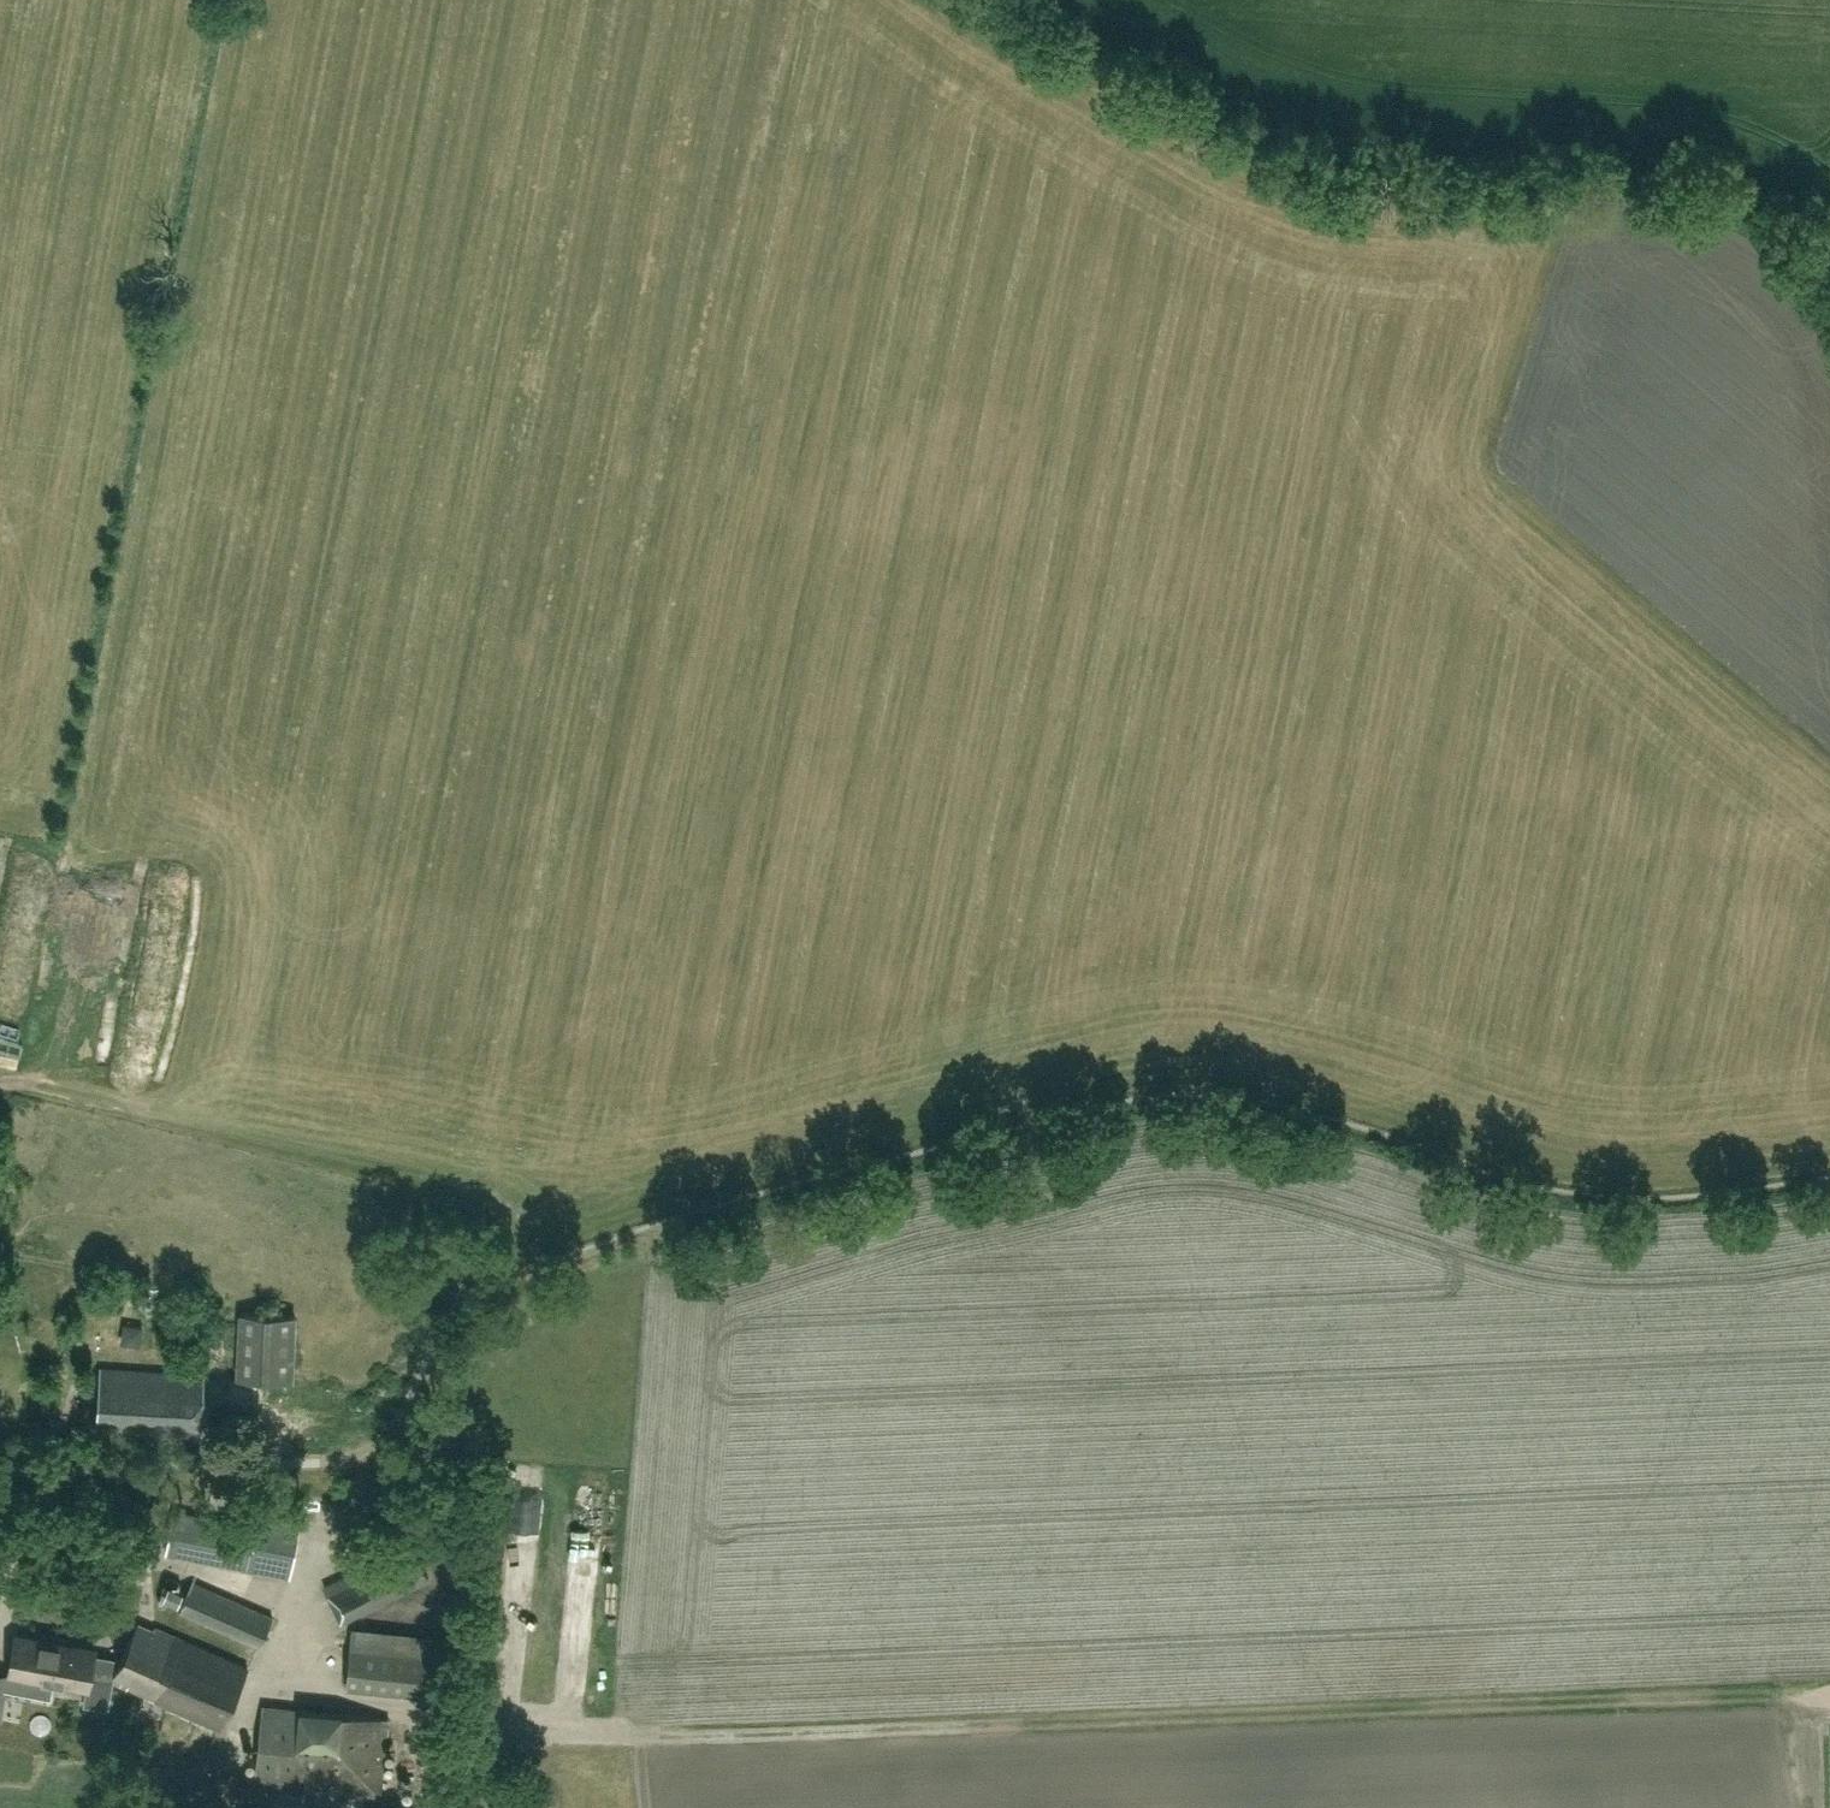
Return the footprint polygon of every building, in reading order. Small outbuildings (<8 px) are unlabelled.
[(294,1381),(298,1317),(245,1314),(240,1378),(294,1381)] [(203,1436),(206,1375),(101,1369),(97,1430),(203,1436)] [(544,1577),(545,1479),(526,1479),(526,1538),(512,1538),(511,1577),(544,1577)] [(290,1578),(301,1521),(261,1513),(258,1528),(175,1512),(167,1554),(290,1578)] [(341,1622),(431,1579),(418,1552),(328,1594),(341,1622)] [(439,1583),(451,1582),(450,1559),(437,1560),(439,1583)] [(260,1647),(274,1617),(193,1582),(180,1612),(260,1647)] [(110,1709),(114,1682),(221,1728),(247,1667),(154,1627),(153,1629),(137,1622),(121,1660),(95,1655),(96,1650),(16,1635),(9,1674),(87,1689),(84,1704),(110,1709)] [(448,1698),(452,1658),(410,1653),(412,1634),(352,1628),(346,1687),(448,1698)] [(0,1674),(0,1724),(9,1676),(0,1674)] [(383,1800),(392,1720),(265,1706),(256,1787),(383,1800)] [(428,1801),(448,1806),(452,1792),(432,1787),(428,1801)]
